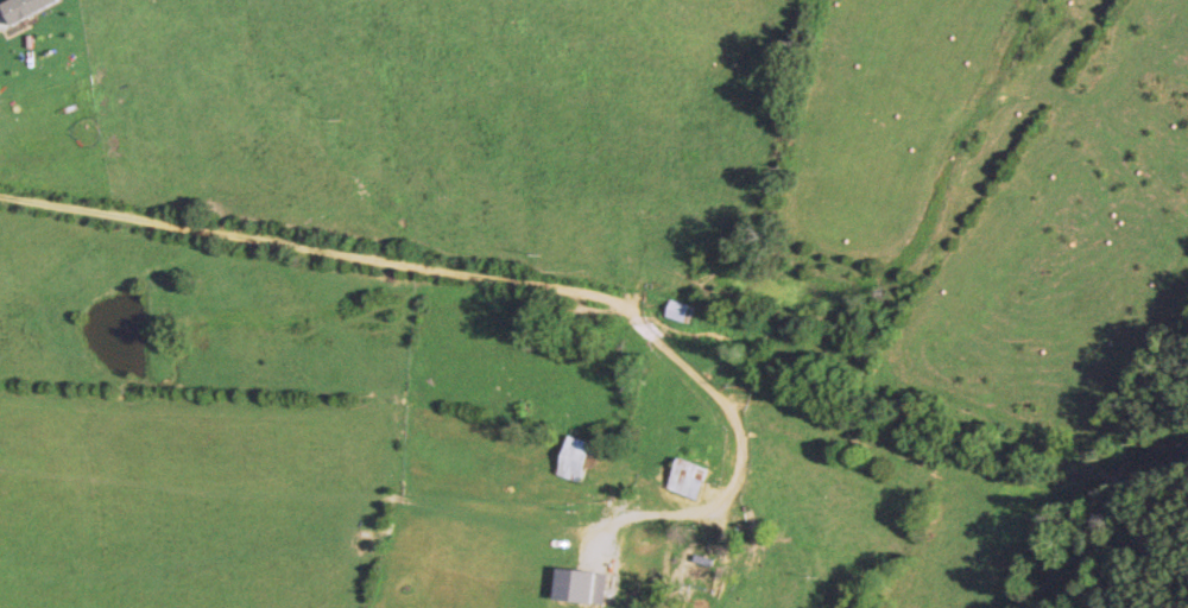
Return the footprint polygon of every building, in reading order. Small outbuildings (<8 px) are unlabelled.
[(666,318),(685,324),(691,307),(671,301),(666,318)] [(559,478),(584,485),(595,444),(571,437),(559,478)] [(712,471),(682,460),(670,491),(701,503),(712,471)] [(724,564),(697,554),(687,581),(714,591),(724,564)]
